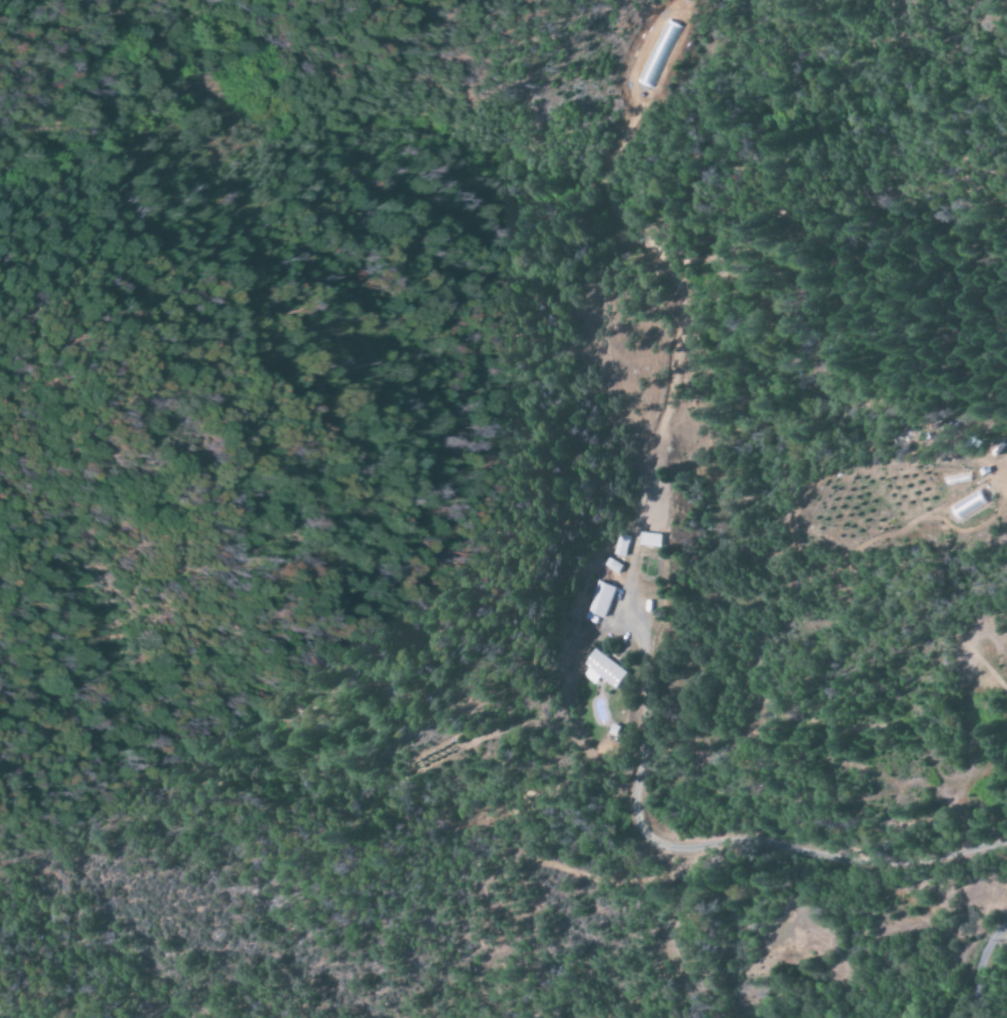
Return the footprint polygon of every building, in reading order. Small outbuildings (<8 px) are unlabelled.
[(662,548),(662,535),(640,534),(639,547),(662,548)] [(583,612),(604,619),(616,589),(595,581),(583,612)] [(581,666),(586,669),(580,677),(594,686),(599,678),(617,690),(629,674),(593,649),(581,666)]
